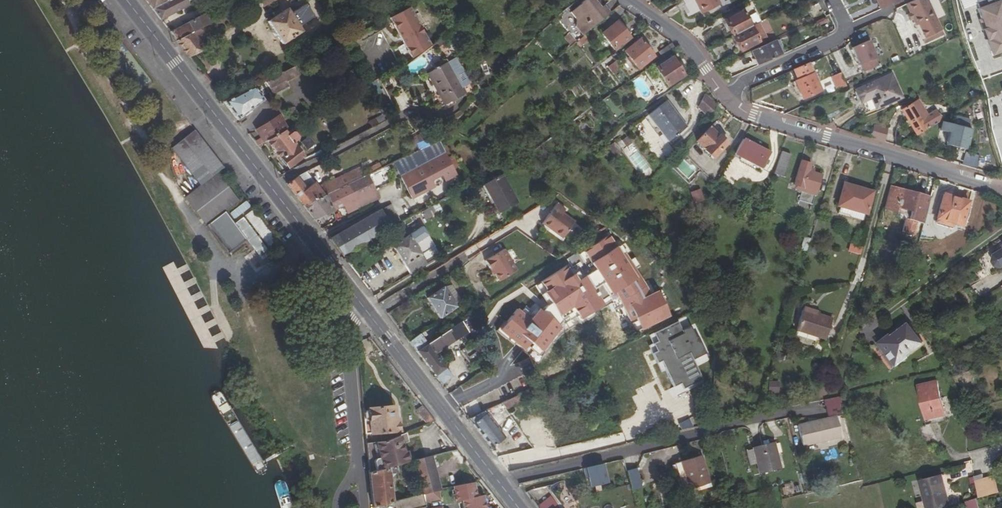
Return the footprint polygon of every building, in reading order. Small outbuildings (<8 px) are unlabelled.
[(153,10),(172,0),(146,0),(153,10)] [(153,10),(159,16),(161,20),(189,5),(186,0),(172,0),(153,10)] [(178,42),(202,29),(210,25),(204,14),(231,0),(208,0),(204,5),(197,8),(201,16),(170,32),(175,38),(178,42)] [(610,13),(604,5),(601,7),(595,0),(584,0),(581,3),(581,4),(571,12),(576,18),(577,20),(576,26),(582,35),(610,13)] [(702,13),(721,4),(719,0),(695,0),(702,13)] [(881,8),(899,0),(876,0),(881,8)] [(929,0),(917,0),(907,5),(917,26),(937,17),(929,0)] [(660,9),(667,14),(677,9),(675,2),(660,9)] [(268,21),(282,44),(302,31),(298,26),(313,16),(306,4),(290,14),(287,9),(268,21)] [(432,45),(409,6),(377,22),(402,67),(432,45)] [(732,35),(751,26),(743,10),(724,19),(732,35)] [(617,21),(601,33),(614,50),(630,37),(617,21)] [(751,26),(759,41),(763,39),(765,35),(758,22),(751,26)] [(691,32),(698,38),(711,32),(707,24),(691,32)] [(740,52),(759,41),(751,26),(732,35),(740,52)] [(202,29),(178,42),(188,56),(204,47),(199,40),(205,36),(202,29)] [(576,42),(580,46),(588,39),(585,35),(576,42)] [(639,38),(624,50),(638,69),(654,57),(639,38)] [(758,65),(782,54),(776,40),(752,51),(758,65)] [(878,57),(870,40),(851,48),(859,67),(861,67),(864,73),(879,66),(876,59),(878,57)] [(659,52),(663,57),(678,47),(672,43),(659,52)] [(672,57),(655,68),(667,86),(685,75),(672,57)] [(608,67),(613,73),(620,67),(615,61),(608,67)] [(427,74),(444,105),(466,92),(449,62),(427,74)] [(795,81),(803,98),(821,91),(811,69),(809,63),(794,69),(798,79),(795,81)] [(282,73),(281,72),(265,80),(269,86),(273,92),(274,93),(288,85),(286,81),(299,74),(294,67),(282,73)] [(837,90),(846,86),(840,73),(832,77),(837,90)] [(902,97),(891,74),(856,90),(866,113),(902,97)] [(254,86),(223,101),(238,120),(264,100),(254,86)] [(601,100),(607,109),(616,102),(610,94),(601,100)] [(709,116),(718,105),(705,94),(696,104),(709,116)] [(916,136),(934,125),(918,99),(901,109),(916,136)] [(666,100),(648,115),(668,141),(687,126),(666,100)] [(255,142),(257,146),(267,140),(283,132),(287,129),(280,117),(257,131),(262,138),(255,142)] [(945,131),(950,133),(947,145),(966,150),(971,129),(947,123),(945,131)] [(871,138),(884,142),(888,128),(874,125),(871,138)] [(719,135),(718,134),(710,127),(697,141),(704,149),(703,150),(712,159),(728,143),(719,135)] [(172,148),(201,185),(217,173),(223,168),(194,130),(172,148)] [(740,130),(733,141),(740,145),(747,133),(740,130)] [(283,132),(267,140),(288,168),(303,156),(293,143),(298,139),(299,137),(295,132),(292,132),(287,136),(283,132)] [(311,136),(300,140),(304,150),(315,146),(311,136)] [(627,136),(622,140),(627,146),(632,142),(627,136)] [(440,140),(412,154),(394,162),(420,212),(464,187),(440,140)] [(618,146),(614,141),(607,146),(611,151),(618,146)] [(749,142),(741,157),(762,168),(769,152),(749,142)] [(625,149),(641,177),(650,171),(634,143),(625,149)] [(621,150),(618,146),(611,151),(615,155),(621,150)] [(782,151),(774,174),(783,177),(790,154),(782,151)] [(975,168),(978,155),(965,152),(962,165),(975,168)] [(793,185),(803,188),(801,192),(815,196),(822,175),(814,172),(810,171),(811,167),(812,164),(801,161),(793,185)] [(294,193),(303,205),(326,194),(367,175),(363,166),(317,187),(306,173),(299,176),(292,181),(287,185),(294,193)] [(201,185),(185,198),(227,253),(247,239),(262,259),(270,253),(262,243),(265,241),(272,251),(280,246),(264,226),(242,198),(239,194),(241,192),(232,180),(229,183),(227,184),(217,173),(201,185)] [(379,198),(368,175),(367,175),(326,194),(332,206),(342,202),(343,206),(347,213),(379,198)] [(501,175),(483,185),(499,213),(517,203),(501,175)] [(855,186),(854,190),(843,187),(838,206),(866,214),(873,192),(855,186)] [(890,186),(884,209),(902,213),(906,219),(902,231),(913,234),(916,222),(923,224),(930,197),(923,195),(890,186)] [(699,188),(690,193),(695,204),(705,199),(699,188)] [(812,204),(815,196),(801,192),(799,200),(812,204)] [(326,194),(303,205),(315,219),(334,210),(332,206),(326,194)] [(954,223),(962,226),(969,201),(943,194),(936,218),(954,223)] [(336,235),(346,253),(408,218),(398,201),(336,235)] [(332,206),(334,210),(343,206),(342,202),(332,206)] [(459,202),(450,207),(454,215),(464,210),(459,202)] [(565,209),(557,203),(542,222),(561,238),(573,223),(562,213),(565,209)] [(432,206),(421,211),(425,219),(436,213),(432,206)] [(953,228),(954,223),(936,218),(935,223),(953,228)] [(410,274),(427,264),(421,254),(434,246),(421,226),(409,235),(408,235),(392,246),(410,274)] [(334,245),(342,255),(346,253),(336,235),(330,239),(334,245)] [(804,236),(800,249),(806,251),(810,238),(804,236)] [(860,254),(863,246),(854,243),(852,249),(858,251),(857,253),(860,254)] [(517,270),(504,249),(485,261),(491,270),(493,268),(501,281),(517,270)] [(614,263),(593,262),(592,283),(605,284),(614,290),(621,302),(642,291),(634,276),(630,273),(628,273),(614,263)] [(443,288),(455,305),(460,299),(451,285),(443,288)] [(455,305),(443,288),(427,299),(440,318),(456,307),(455,305)] [(813,310),(803,307),(796,331),(825,339),(832,318),(812,312),(813,310)] [(666,367),(674,386),(681,382),(684,388),(704,378),(694,358),(707,352),(699,335),(697,336),(691,325),(682,329),(678,320),(654,332),(658,340),(654,342),(657,350),(653,352),(658,362),(662,360),(666,367)] [(435,339),(428,344),(417,351),(442,384),(451,377),(434,354),(468,332),(462,323),(454,328),(453,327),(435,339)] [(890,334),(879,342),(897,365),(908,357),(907,355),(924,342),(908,323),(892,335),(890,334)] [(650,334),(654,342),(658,340),(654,332),(650,334)] [(435,339),(430,334),(424,339),(428,344),(435,339)] [(428,344),(424,339),(421,335),(410,342),(417,351),(428,344)] [(484,356),(474,342),(462,351),(471,365),(484,356)] [(649,344),(653,352),(657,350),(654,342),(649,344)] [(661,370),(666,367),(662,360),(658,362),(661,370)] [(937,381),(919,385),(927,419),(945,414),(937,381)] [(768,392),(779,392),(779,382),(768,382),(768,392)] [(505,409),(524,400),(522,394),(502,403),(505,409)] [(824,399),(827,409),(842,406),(842,405),(840,396),(830,398),(824,399)] [(417,410),(428,425),(436,422),(423,405),(417,410)] [(844,415),(842,406),(827,409),(829,418),(837,416),(844,415)] [(368,408),(368,410),(363,411),(365,435),(380,434),(380,436),(390,435),(389,432),(400,431),(399,419),(395,420),(394,407),(368,408)] [(505,438),(485,411),(469,419),(491,448),(505,438)] [(803,446),(842,437),(837,416),(829,418),(798,425),(803,446)] [(409,442),(406,433),(385,441),(366,444),(369,473),(395,466),(409,462),(406,452),(403,452),(402,444),(409,442)] [(754,449),(757,464),(760,474),(781,469),(775,442),(753,447),(754,449)] [(746,451),(750,466),(757,464),(754,449),(746,451)] [(438,490),(439,489),(431,456),(413,461),(422,494),(438,490)] [(702,456),(682,462),(690,489),(710,483),(702,456)] [(603,462),(584,467),(590,486),(608,481),(603,462)] [(683,491),(690,489),(682,462),(675,464),(683,491)] [(389,474),(396,473),(395,466),(369,473),(373,507),(379,506),(392,503),(389,474)] [(640,486),(636,469),(627,472),(631,489),(640,486)] [(972,479),(977,498),(999,492),(993,473),(972,479)] [(817,474),(808,476),(811,490),(821,488),(817,474)] [(924,496),(946,490),(942,474),(920,480),(924,496)] [(493,506),(487,507),(484,494),(477,495),(474,481),(473,482),(453,486),(456,501),(463,500),(464,507),(493,507),(493,506)] [(422,494),(422,495),(424,503),(440,498),(438,490),(422,494)] [(951,507),(946,490),(924,496),(927,507),(950,507),(951,507)] [(422,495),(392,503),(379,506),(380,507),(426,507),(424,503),(422,495)] [(971,501),(973,507),(980,507),(977,499),(971,501)]
